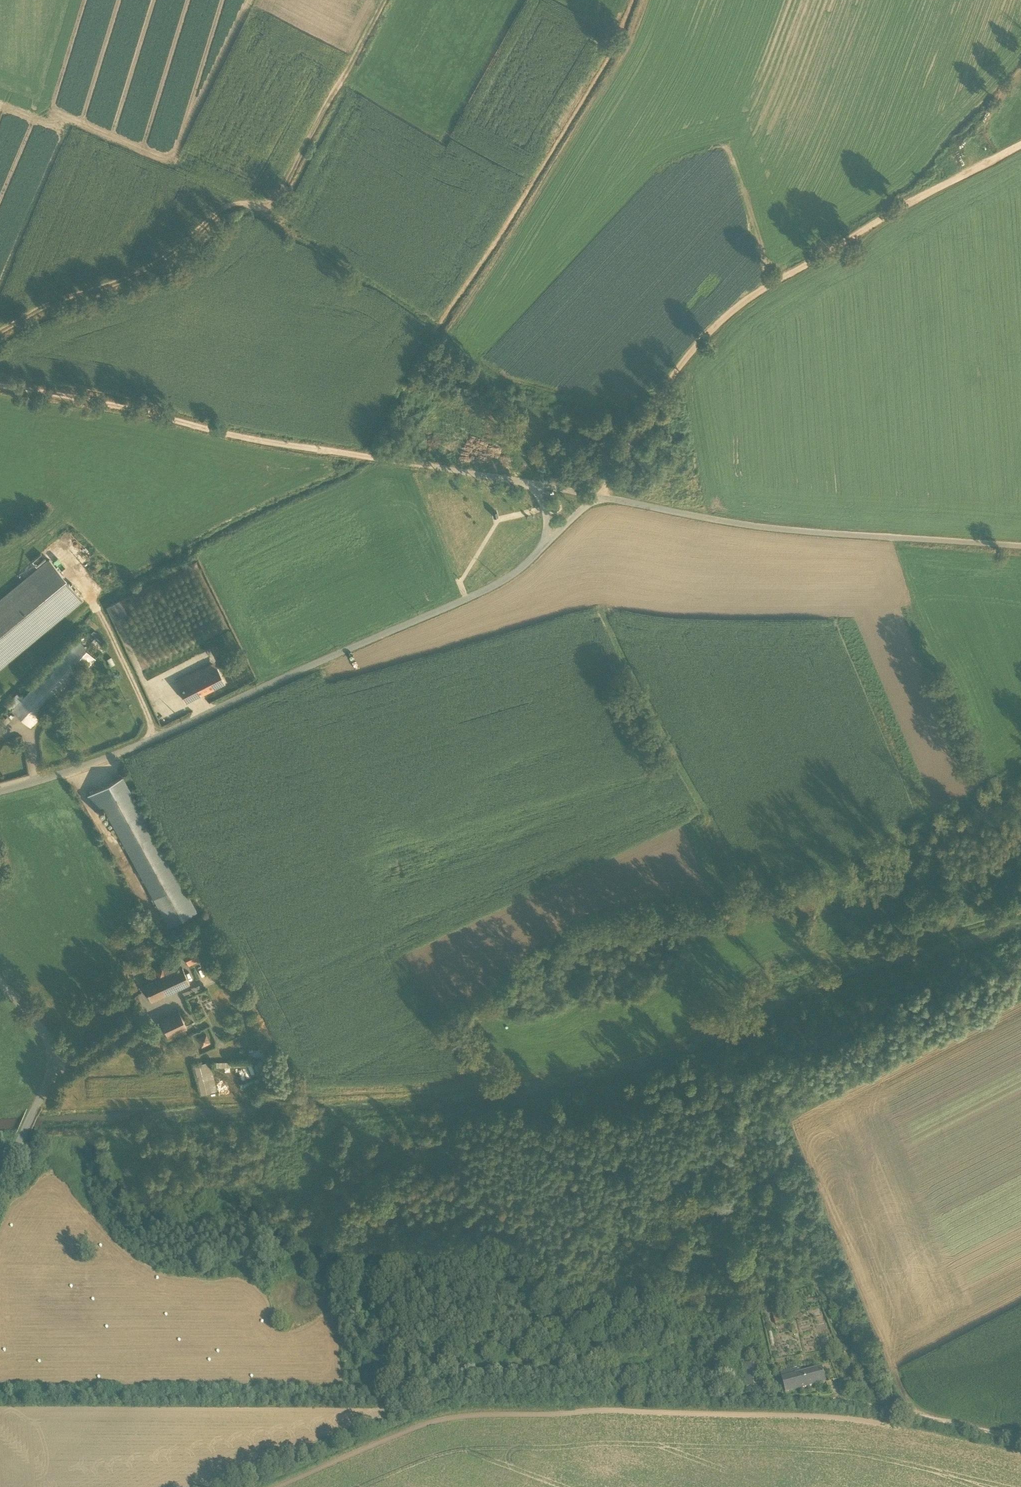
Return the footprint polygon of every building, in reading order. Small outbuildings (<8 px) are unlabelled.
[(81,599),(48,560),(0,600),(0,666),(81,599)] [(129,595),(109,606),(115,618),(135,607),(129,595)] [(87,648),(92,642),(83,634),(22,698),(17,693),(6,705),(29,727),(31,727),(96,658),(87,648)] [(175,681),(185,702),(224,683),(213,662),(175,681)] [(122,776),(87,795),(94,810),(102,806),(168,926),(196,910),(122,776)] [(183,955),(181,955),(182,958),(184,957),(188,965),(208,956),(202,943),(182,952),(183,955)] [(181,967),(178,968),(175,960),(154,970),(158,977),(143,984),(151,1001),(189,983),(181,967)] [(168,1037),(187,1028),(179,1011),(160,1020),(168,1037)] [(210,1042),(206,1033),(196,1038),(200,1047),(210,1042)] [(247,1052),(248,1058),(272,1056),(272,1050),(247,1052)] [(261,1062),(264,1071),(273,1068),(269,1059),(261,1062)] [(196,1075),(212,1076),(209,1062),(194,1066),(196,1075)] [(279,1078),(276,1071),(242,1084),(244,1091),(279,1078)] [(196,1075),(201,1095),(216,1092),(212,1076),(196,1075)] [(529,1286),(514,1285),(514,1299),(529,1299),(529,1286)] [(733,1307),(742,1306),(740,1290),(731,1292),(733,1307)] [(775,1323),(791,1319),(788,1308),(772,1312),(775,1323)] [(826,1382),(823,1368),(822,1365),(801,1371),(782,1376),(786,1393),(826,1382)]
